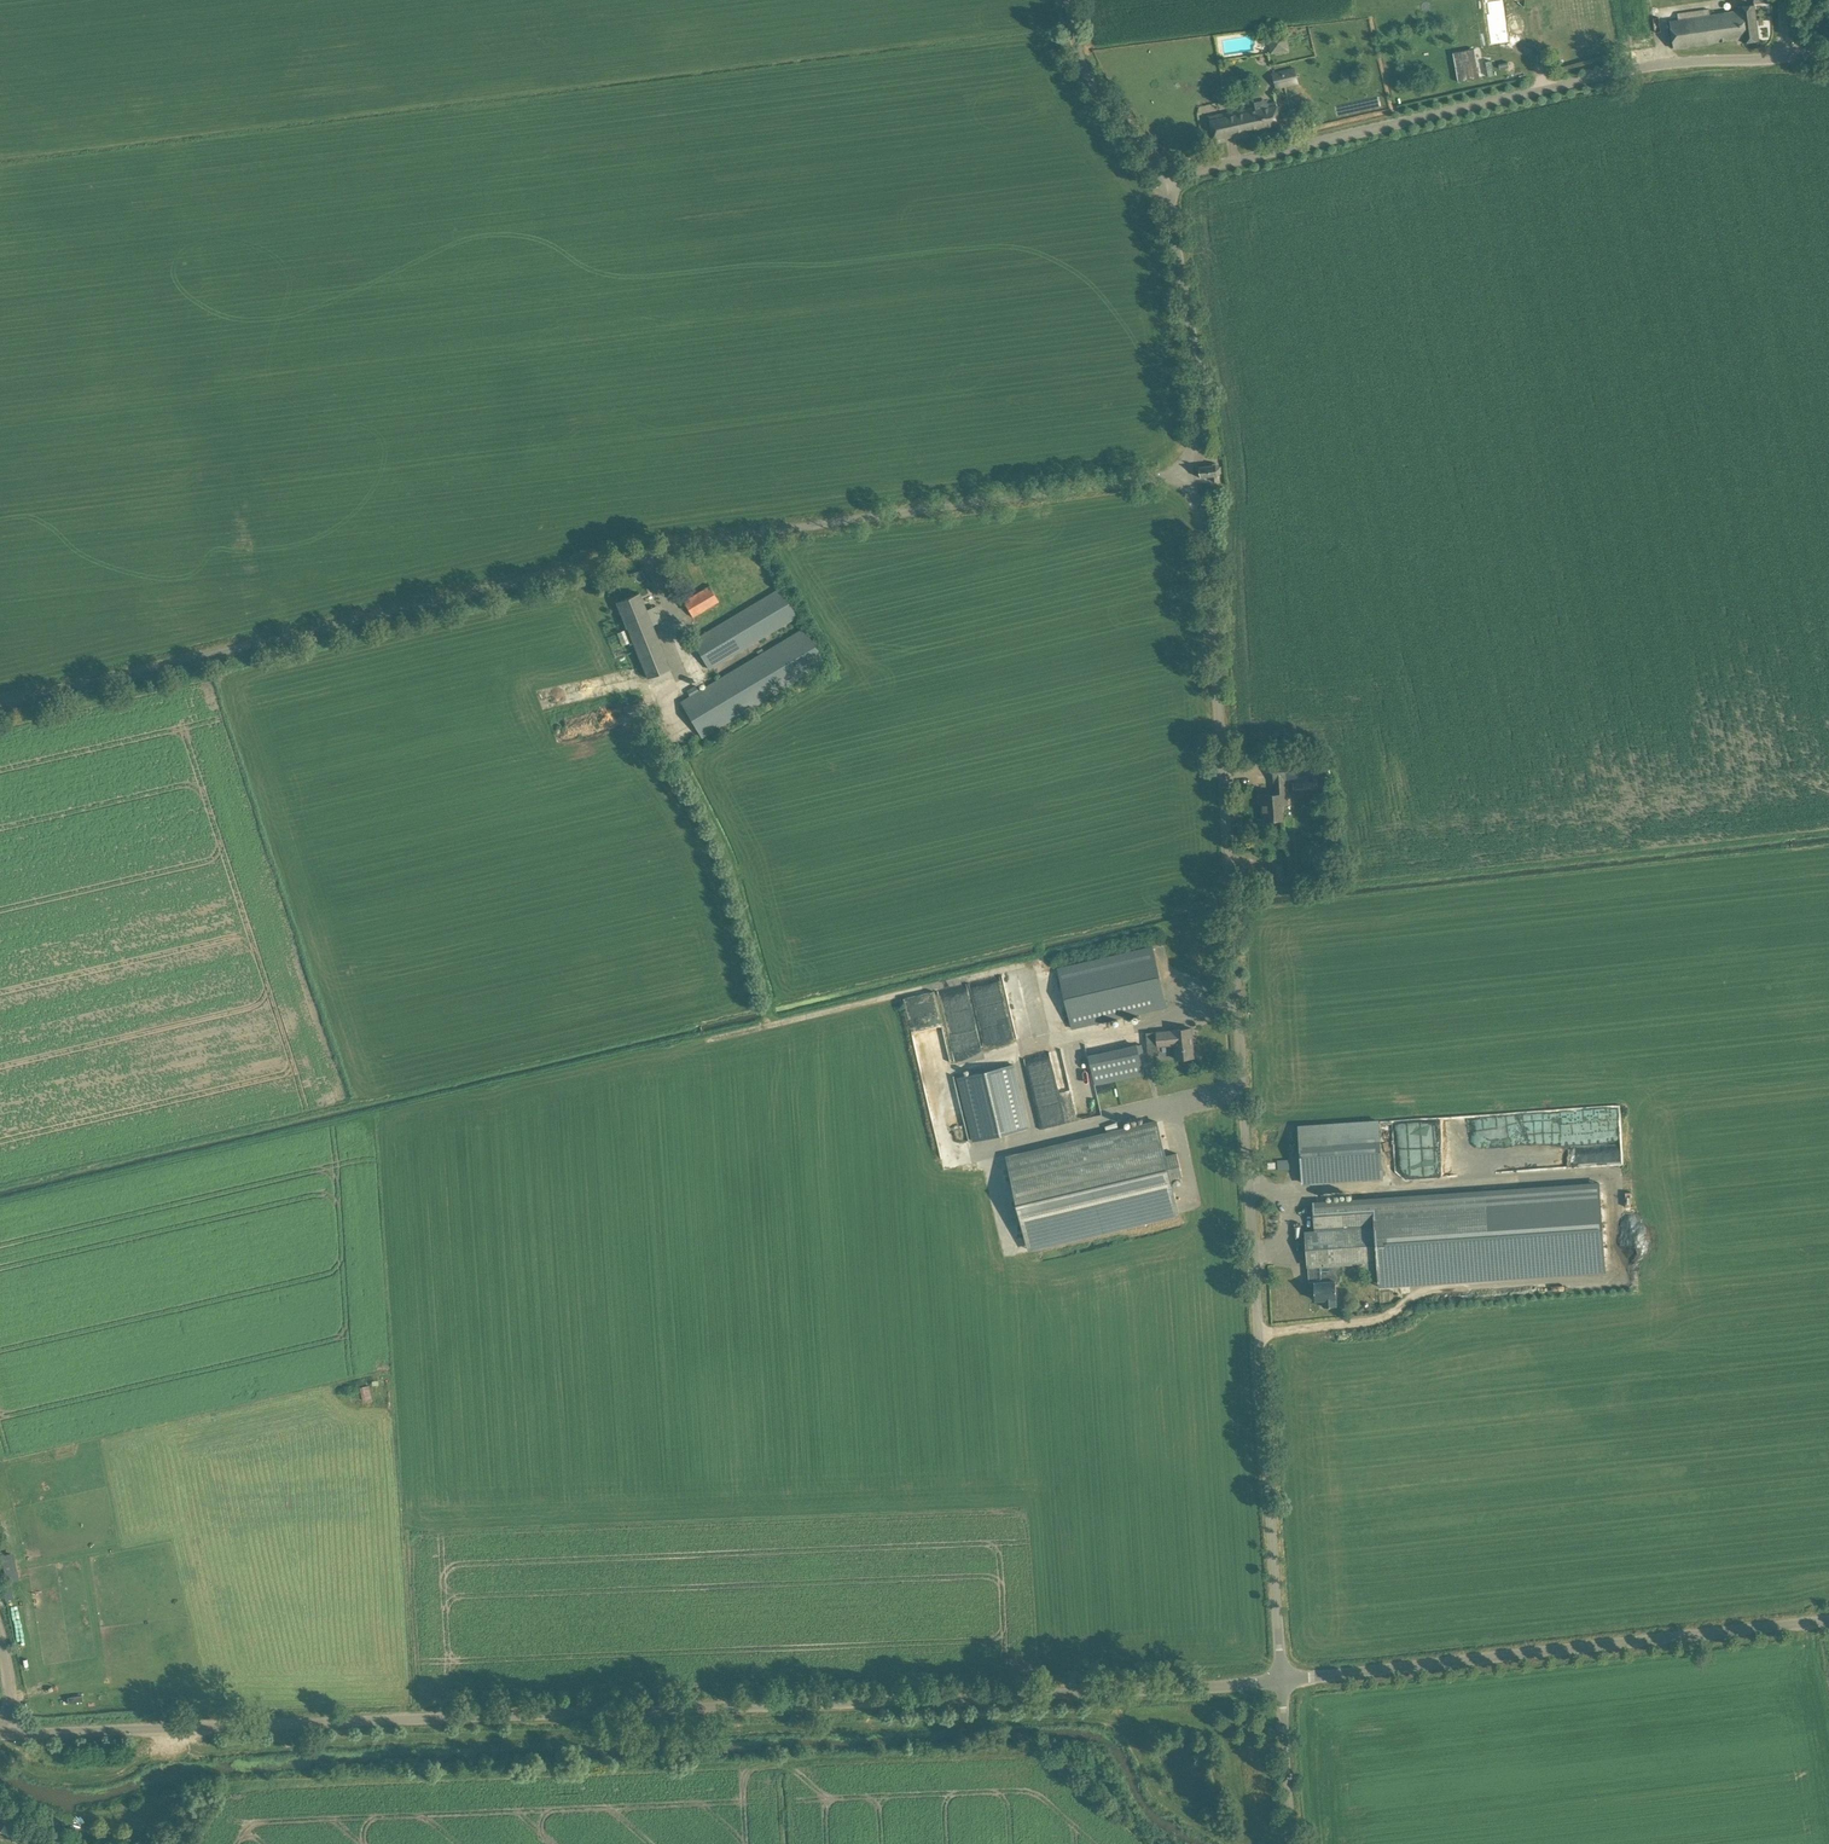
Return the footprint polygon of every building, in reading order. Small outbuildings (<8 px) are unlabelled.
[(1487,15),(1492,44),(1508,42),(1502,0),(1501,0),(1502,1),(1489,3),(1490,14),(1487,15)] [(1670,21),(1672,36),(1674,48),(1742,38),(1743,42),(1759,40),(1755,4),(1739,6),(1739,10),(1710,15),(1709,9),(1678,13),(1679,19),(1670,21)] [(1273,39),(1274,51),(1287,50),(1285,34),(1281,35),(1282,38),(1273,39)] [(1273,73),(1277,88),(1298,83),(1295,68),(1273,73)] [(1254,106),(1221,113),(1210,116),(1215,142),(1227,140),(1227,138),(1234,136),(1235,138),(1253,134),(1253,133),(1259,132),(1259,133),(1282,128),(1280,116),(1276,100),(1268,102),(1267,100),(1253,103),(1254,106)] [(1210,463),(1210,464),(1199,466),(1201,478),(1213,477),(1213,482),(1218,481),(1217,476),(1221,473),(1222,473),(1221,467),(1220,467),(1216,464),(1216,463),(1210,463)] [(683,601),(690,611),(693,616),(719,601),(709,585),(683,601)] [(780,588),(714,628),(692,641),(708,668),(797,616),(780,588)] [(617,601),(621,613),(648,677),(670,668),(652,624),(662,621),(656,605),(646,609),(639,592),(617,601)] [(681,701),(702,737),(825,663),(804,628),(681,701)] [(1275,794),(1262,795),(1262,802),(1261,802),(1261,811),(1263,811),(1263,820),(1288,818),(1286,782),(1274,783),(1275,794)] [(1271,878),(1284,877),(1283,862),(1270,863),(1271,878)] [(1153,946),(1141,949),(1058,968),(1073,1028),(1167,1006),(1153,946)] [(933,991),(903,997),(906,1013),(931,1008),(933,1017),(938,1016),(933,991)] [(1192,1027),(1180,1029),(1173,1029),(1173,1030),(1157,1031),(1159,1045),(1174,1044),(1175,1058),(1195,1056),(1192,1027)] [(1142,1044),(1100,1054),(1090,1056),(1096,1085),(1144,1073),(1142,1066),(1146,1065),(1142,1044)] [(959,1078),(974,1140),(1029,1127),(1014,1064),(959,1078)] [(1620,1142),(1619,1105),(1592,1106),(1592,1117),(1607,1116),(1608,1125),(1608,1129),(1612,1129),(1613,1143),(1620,1142)] [(1007,1157),(1028,1248),(1179,1212),(1171,1179),(1182,1176),(1177,1153),(1166,1155),(1158,1121),(1007,1157)] [(1379,1121),(1299,1126),(1303,1183),(1383,1177),(1379,1121)] [(1597,1155),(1524,1155),(1524,1165),(1597,1164),(1597,1155)] [(1599,1183),(1314,1202),(1316,1240),(1307,1241),(1308,1266),(1358,1262),(1359,1268),(1378,1267),(1379,1286),(1605,1271),(1599,1183)] [(1339,1273),(1321,1274),(1322,1281),(1314,1281),(1315,1299),(1323,1299),(1323,1306),(1337,1305),(1336,1298),(1337,1298),(1336,1281),(1340,1281),(1339,1273)] [(5,1583),(15,1580),(11,1566),(1,1569),(5,1583)]
